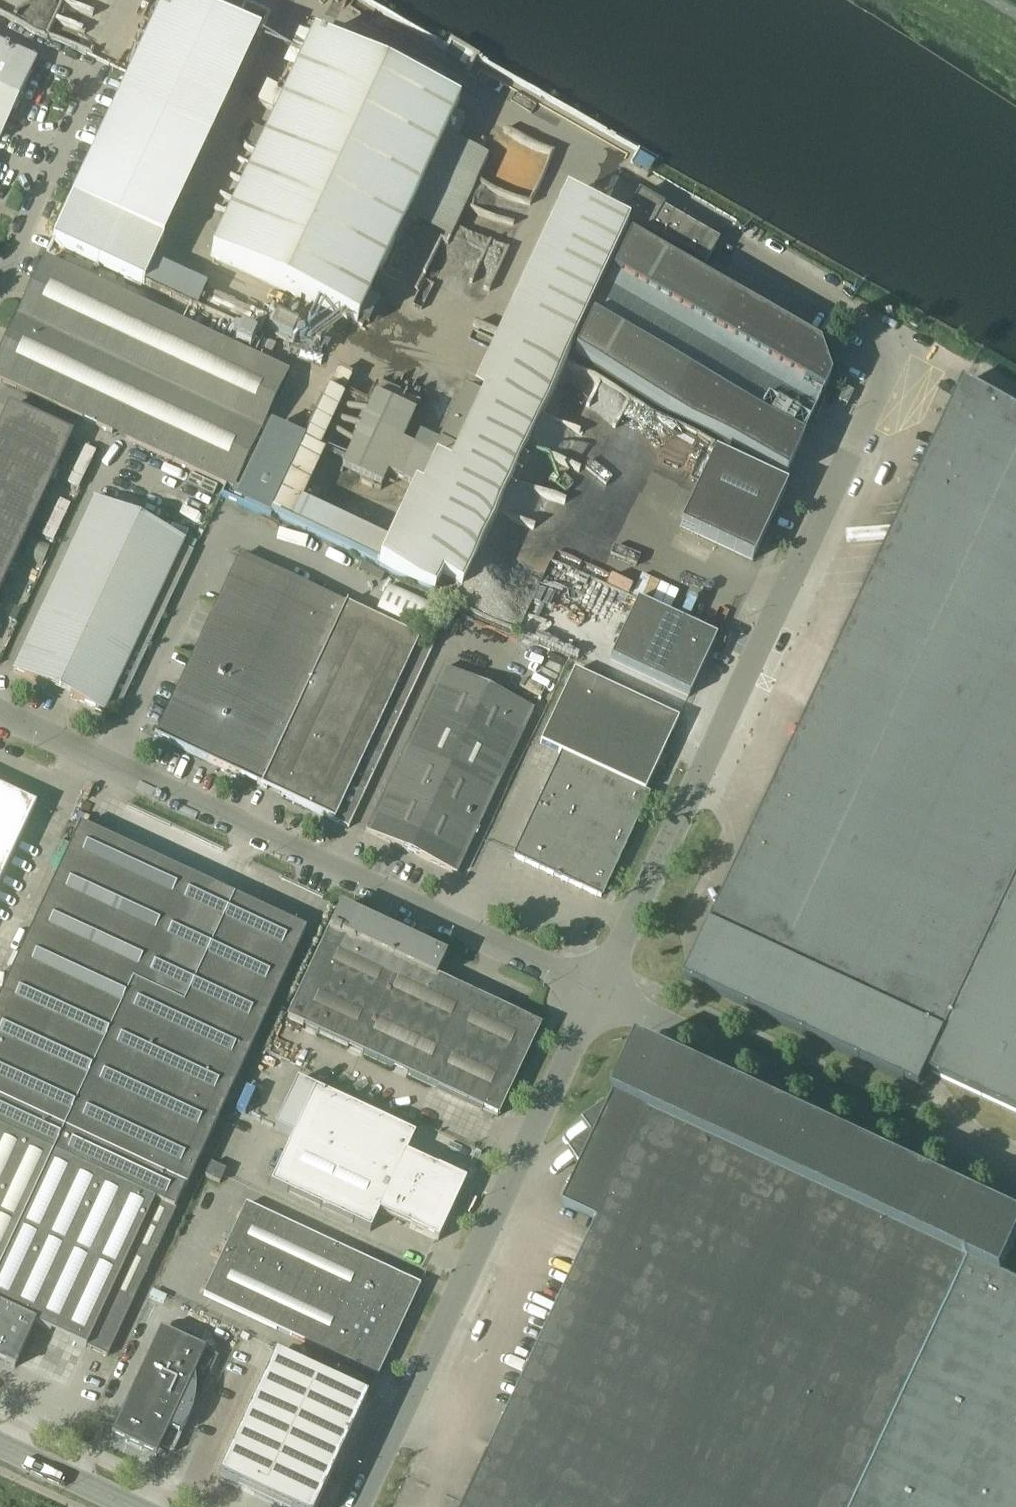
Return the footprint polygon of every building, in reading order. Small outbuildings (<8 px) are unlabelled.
[(358,327),(459,108),(312,41),(212,260),(358,327)] [(35,61),(0,44),(0,137),(35,61)] [(565,197),(473,395),(482,400),(449,471),(434,464),(420,494),(414,491),(389,545),(379,565),(435,591),(443,574),(462,583),(628,227),(565,197)] [(641,197),(626,222),(706,267),(720,243),(641,197)] [(72,201),(53,242),(144,285),(163,244),(72,201)] [(787,478),(830,381),(819,349),(629,239),(574,355),(787,478)] [(232,490),(287,373),(44,260),(0,355),(0,381),(232,490)] [(213,291),(205,309),(259,335),(267,317),(213,291)] [(686,980),(920,1089),(921,1087),(929,1080),(929,1079),(934,1075),(936,1077),(1015,1114),(1015,411),(965,382),(711,925),(693,964),(686,980)] [(845,388),(839,401),(847,405),(852,396),(853,392),(850,390),(845,388)] [(388,476),(415,487),(428,456),(402,444),(420,403),(390,390),(385,403),(375,398),(341,472),(382,490),(388,476)] [(330,391),(305,446),(318,452),(324,441),(322,440),(342,396),(330,391)] [(71,437),(8,408),(0,425),(0,590),(71,437)] [(753,560),(787,488),(714,454),(680,527),(753,560)] [(187,484),(214,496),(218,486),(191,474),(187,484)] [(93,501),(72,546),(174,593),(193,552),(182,547),(184,543),(93,501)] [(72,546),(45,604),(119,638),(117,643),(144,656),(174,593),(72,546)] [(215,604),(322,655),(346,603),(345,603),(344,603),(239,553),(215,604)] [(389,585),(376,613),(430,639),(444,611),(389,585)] [(717,638),(637,601),(610,659),(689,696),(717,638)] [(433,645),(346,603),(322,655),(298,706),(295,714),(368,748),(334,820),(348,826),(433,645)] [(45,604),(14,671),(48,687),(70,697),(105,713),(106,710),(117,715),(144,656),(117,643),(119,638),(45,604)] [(215,604),(191,656),(245,681),(298,706),(322,655),(215,604)] [(191,656),(154,736),(207,761),(245,681),(191,656)] [(442,669),(366,832),(456,875),(532,711),(442,669)] [(540,743),(560,752),(512,856),(600,897),(648,794),(645,792),(679,719),(574,670),(540,743)] [(261,786),(295,714),(298,706),(245,681),(207,761),(261,786)] [(295,714),(261,786),(334,820),(368,748),(295,714)] [(34,805),(0,790),(0,878),(34,805)] [(79,825),(0,996),(0,1361),(15,1368),(35,1323),(107,1356),(176,1209),(175,1208),(185,1186),(186,1187),(250,1052),(306,931),(79,825)] [(329,930),(288,1018),(290,1018),(312,1029),(497,1117),(539,1028),(514,1016),(435,979),(438,973),(444,975),(447,968),(442,965),(445,958),(340,910),(330,931),(329,930)] [(599,1223),(466,1506),(1015,1506),(1015,1257),(1012,1256),(1015,1248),(1015,1219),(639,1043),(614,1096),(615,1097),(615,1098),(583,1120),(592,1133),(569,1149),(582,1167),(564,1206),(599,1223)] [(297,1080),(274,1128),(292,1136),(293,1136),(452,1211),(466,1182),(466,1181),(438,1168),(407,1153),(415,1136),(315,1088),(297,1080)] [(292,1136),(270,1184),(370,1232),(379,1213),(409,1228),(438,1241),(452,1211),(293,1136),(292,1136)] [(219,1182),(222,1176),(225,1170),(211,1164),(205,1176),(219,1182)] [(377,1377),(419,1286),(246,1205),(204,1296),(377,1377)] [(152,1465),(161,1447),(174,1453),(182,1436),(179,1434),(187,1422),(188,1423),(218,1356),(160,1329),(107,1444),(152,1465)] [(273,1358),(218,1481),(274,1506),(316,1506),(365,1399),(273,1358)]
